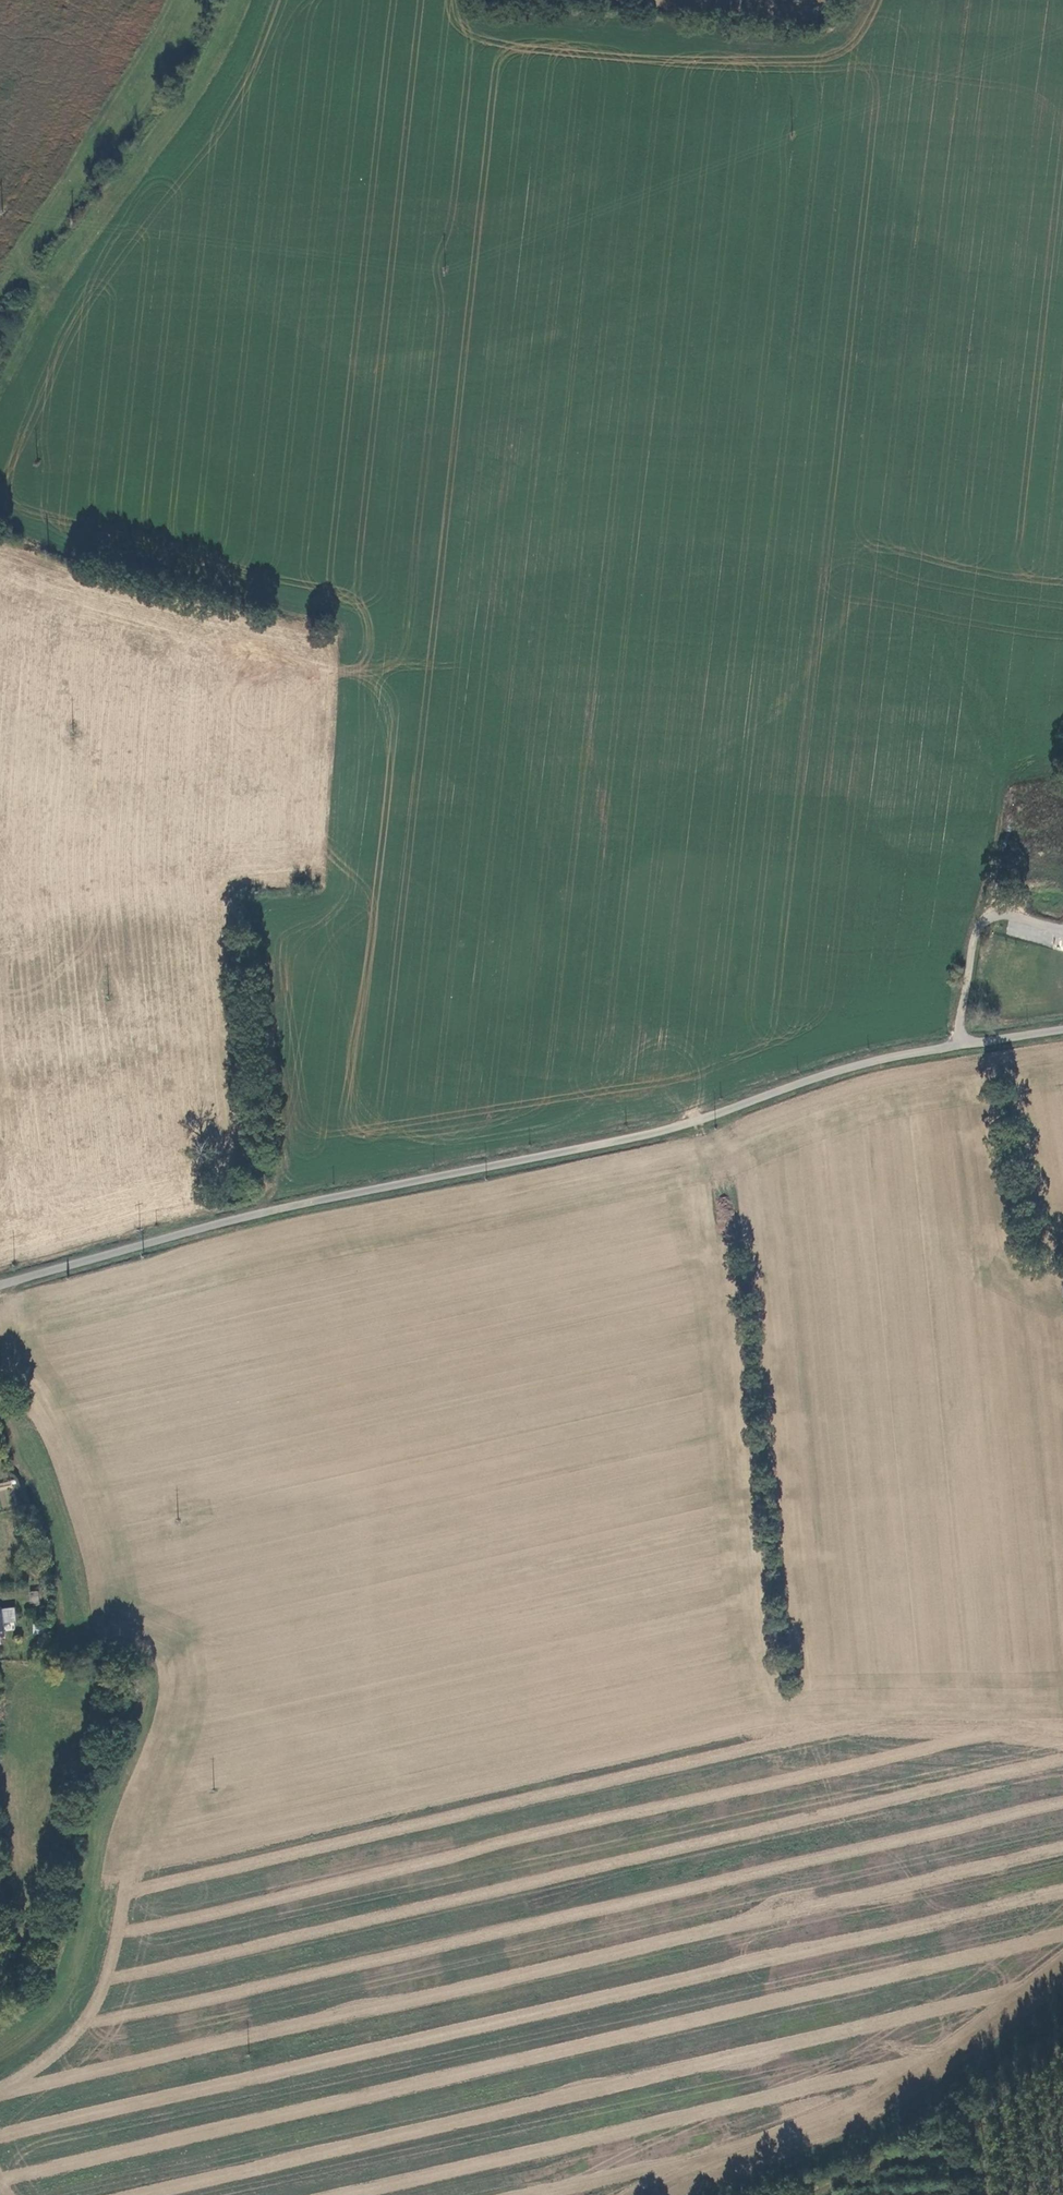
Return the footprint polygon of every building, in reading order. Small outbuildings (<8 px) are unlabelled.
[(38,1603),(39,1591),(30,1591),(29,1603),(38,1603)]
